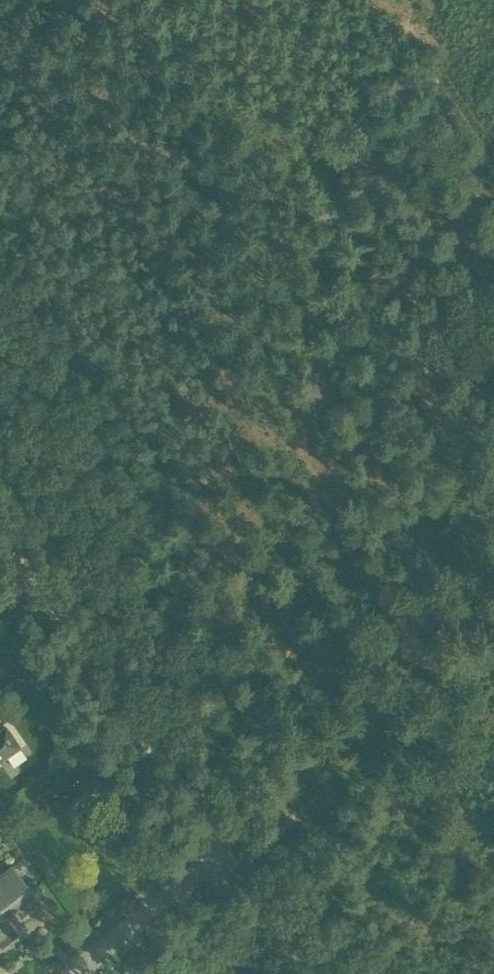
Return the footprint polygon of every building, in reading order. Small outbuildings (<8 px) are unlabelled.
[(20,748),(6,727),(0,731),(0,762),(20,748)] [(28,900),(22,892),(27,888),(12,868),(0,876),(0,934),(10,927),(4,919),(28,900)]
